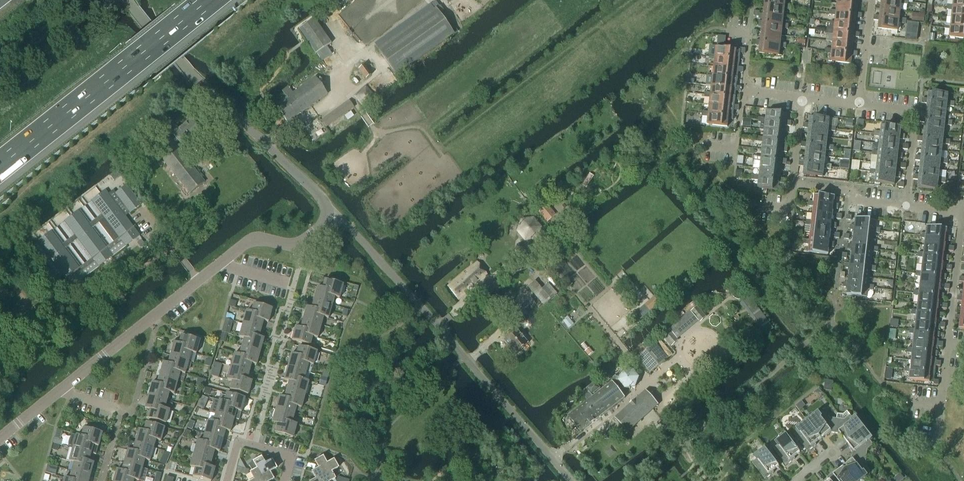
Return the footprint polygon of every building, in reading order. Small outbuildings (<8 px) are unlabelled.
[(881,9),(900,11),(901,4),(908,5),(909,0),(902,0),(901,2),(888,0),(882,0),(881,2),(881,9)] [(947,7),(963,9),(963,0),(954,0),(953,5),(948,5),(947,7)] [(765,7),(764,14),(784,17),(784,10),(790,10),(791,8),(765,5),(765,2),(761,2),(760,7),(765,7)] [(829,15),(836,16),(837,13),(856,16),(857,13),(857,6),(838,4),(837,11),(830,10),(829,15)] [(431,6),(376,45),(379,49),(378,50),(396,75),(454,34),(458,31),(452,23),(440,6),(436,9),(434,10),(431,6)] [(952,17),(963,19),(963,9),(947,7),(947,10),(953,10),(952,17)] [(874,20),(879,21),(879,18),(899,21),(899,18),(900,11),(881,9),(880,16),(874,15),(874,20)] [(763,19),(763,22),(763,24),(788,27),(789,25),(783,24),(784,17),(764,14),(760,14),(760,12),(755,11),(754,16),(759,16),(759,19),(763,19)] [(836,16),(836,23),(855,25),(856,18),(861,19),(862,14),(857,13),(856,16),(837,13),(836,16)] [(945,26),(963,28),(963,19),(952,17),(951,24),(945,24),(945,26)] [(879,18),(879,21),(878,28),(898,31),(899,23),(906,24),(907,19),(899,18),(899,21),(879,18)] [(331,44),(314,19),(299,29),(316,54),(331,44)] [(762,26),(762,34),(781,36),(782,29),(788,29),(788,27),(763,24),(763,22),(758,21),(758,26),(762,26)] [(827,34),(834,35),(834,32),(854,35),(854,32),(855,25),(836,23),(835,30),(828,29),(827,34)] [(917,41),(919,24),(907,23),(905,40),(917,41)] [(945,26),(945,29),(951,29),(950,37),(963,38),(963,28),(945,26)] [(834,35),(833,42),(853,44),(854,37),(859,38),(860,33),(854,32),(854,35),(834,32),(834,35)] [(762,34),(761,41),(761,43),(786,46),(786,44),(781,43),(781,36),(762,34)] [(761,43),(761,41),(756,40),(756,45),(760,46),(759,53),(779,55),(780,48),(786,48),(786,46),(761,43)] [(825,53),(832,54),(832,51),(852,54),(852,51),(853,44),(833,42),(833,49),(825,48),(825,53)] [(710,54),(710,57),(735,60),(735,57),(736,55),(740,55),(740,53),(745,53),(746,49),(741,48),(741,50),(717,47),(716,55),(710,54)] [(832,51),(832,54),(831,61),(851,64),(852,56),(857,57),(858,52),(852,51),(852,54),(832,51)] [(715,60),(714,67),(739,70),(739,67),(740,58),(735,57),(735,60),(710,57),(709,59),(715,60)] [(360,69),(364,75),(365,75),(367,78),(371,75),(364,65),(360,69)] [(708,73),(707,76),(733,79),(733,76),(738,77),(738,72),(743,73),(744,68),(739,67),(739,70),(714,67),(713,74),(708,73)] [(713,79),(712,86),(736,89),(736,86),(737,82),(738,77),(733,76),(733,79),(707,76),(707,78),(713,79)] [(276,106),(287,122),(327,94),(316,77),(294,93),(289,87),(283,91),(284,93),(287,98),(276,106)] [(705,92),(705,95),(731,98),(731,95),(735,96),(736,91),(741,92),(741,87),(736,86),(736,89),(712,86),(711,93),(705,92)] [(365,87),(355,97),(364,107),(374,98),(365,87)] [(922,103),(927,104),(927,101),(947,103),(948,101),(948,94),(929,91),(928,99),(922,98),(922,103)] [(711,98),(710,105),(730,107),(734,108),(734,105),(735,101),(736,96),(735,96),(731,95),(731,98),(705,95),(705,97),(711,98)] [(927,104),(926,111),(946,113),(947,106),(954,107),(955,102),(948,101),(947,103),(927,101),(927,104)] [(350,103),(323,122),(326,127),(353,107),(350,103)] [(703,111),(703,114),(729,117),(729,114),(730,107),(710,105),(709,112),(703,111)] [(767,111),(766,118),(766,121),(786,123),(785,126),(791,126),(791,121),(786,121),(787,113),(767,111)] [(920,122),(925,123),(925,120),(945,123),(945,120),(946,113),(926,111),(926,118),(920,117),(920,122)] [(729,117),(703,114),(703,116),(709,117),(708,124),(727,127),(728,119),(733,120),(734,115),(729,114),(729,117)] [(810,116),(809,124),(809,126),(829,128),(828,131),(835,132),(836,127),(829,126),(830,118),(810,116)] [(760,130),(765,130),(785,133),(785,126),(786,123),(766,121),(766,118),(759,118),(759,122),(761,123),(760,130)] [(178,141),(184,149),(203,134),(191,119),(178,129),(171,121),(165,125),(176,138),(178,141)] [(925,120),(925,123),(924,130),(944,132),(945,125),(952,126),(952,121),(945,120),(945,123),(925,120)] [(809,128),(808,135),(828,138),(828,131),(829,128),(809,126),(809,124),(804,123),(803,128),(809,128)] [(875,131),(874,134),(900,137),(900,139),(904,140),(905,135),(900,134),(901,127),(881,124),(881,132),(875,131)] [(765,130),(764,138),(764,140),(783,142),(783,145),(788,145),(789,145),(789,140),(784,140),(785,133),(765,130)] [(917,141),(923,142),(923,139),(943,142),(943,139),(944,132),(924,130),(923,137),(918,136),(917,141)] [(880,137),(879,144),(899,146),(900,139),(900,137),(874,134),(874,136),(880,137)] [(152,147),(190,193),(204,182),(174,144),(178,141),(176,138),(172,141),(167,135),(152,147)] [(808,135),(807,143),(807,145),(826,147),(826,150),(833,151),(834,146),(827,145),(828,138),(808,135)] [(763,142),(763,149),(782,152),(787,152),(788,145),(783,145),(783,142),(764,140),(764,138),(757,137),(756,142),(763,142)] [(923,142),(922,149),(942,151),(943,144),(950,145),(950,140),(943,139),(943,142),(923,139),(923,142)] [(806,147),(806,155),(825,157),(826,150),(826,147),(807,145),(807,143),(802,142),(801,147),(806,147)] [(872,150),(872,153),(898,156),(898,158),(902,159),(903,154),(898,153),(899,146),(879,144),(878,151),(872,150)] [(763,149),(762,157),(762,159),(781,161),(781,164),(786,164),(787,160),(781,159),(782,152),(763,149)] [(915,160),(921,161),(921,158),(941,161),(941,158),(942,151),(922,149),(921,156),(916,155),(915,160)] [(878,156),(877,163),(897,165),(898,158),(898,156),(872,153),(872,155),(878,156)] [(806,155),(805,162),(804,164),(824,166),(824,169),(831,170),(832,165),(825,164),(825,157),(806,155)] [(761,161),(760,169),(780,171),(781,164),(781,161),(762,159),(762,157),(755,156),(754,161),(761,161)] [(921,161),(920,168),(940,170),(940,163),(948,164),(948,159),(941,158),(941,161),(921,158),(921,161)] [(804,164),(805,162),(799,161),(799,166),(804,167),(803,174),(823,176),(824,169),(824,166),(804,164)] [(870,169),(870,172),(896,175),(895,177),(900,178),(901,173),(896,172),(897,165),(877,163),(876,170),(870,169)] [(913,179),(918,180),(919,178),(938,180),(939,177),(940,170),(920,168),(919,175),(914,174),(913,179)] [(760,169),(760,176),(759,178),(779,180),(779,183),(784,184),(785,179),(779,178),(780,171),(760,169)] [(896,175),(870,172),(870,174),(876,175),(875,183),(895,185),(895,177),(896,175)] [(759,178),(760,176),(753,175),(752,180),(759,181),(758,188),(778,190),(779,183),(779,180),(759,178)] [(919,178),(918,180),(918,188),(937,190),(938,182),(945,183),(946,178),(939,177),(938,180),(919,178)] [(101,215),(89,225),(78,211),(64,221),(74,235),(61,245),(51,231),(37,242),(38,243),(62,275),(66,279),(65,280),(66,280),(72,287),(85,277),(82,272),(95,262),(98,266),(102,264),(104,262),(112,256),(108,252),(122,241),(125,246),(128,244),(133,241),(139,236),(133,228),(134,228),(134,227),(133,228),(125,217),(122,214),(127,210),(130,213),(140,205),(134,197),(126,186),(116,193),(113,190),(107,194),(105,191),(91,201),(101,215)] [(808,201),(808,203),(834,206),(833,209),(838,209),(839,204),(834,204),(835,196),(815,194),(814,202),(808,201)] [(814,207),(813,214),(833,216),(833,209),(834,206),(808,203),(808,206),(814,207)] [(550,206),(541,213),(548,222),(557,215),(550,206)] [(806,220),(806,223),(832,225),(831,228),(836,228),(836,224),(832,223),(833,216),(813,214),(812,221),(806,220)] [(856,218),(855,226),(855,228),(880,231),(881,228),(875,228),(876,220),(856,218)] [(522,221),(517,235),(525,243),(538,242),(542,230),(533,221),(522,221)] [(811,226),(811,233),(830,235),(831,228),(832,225),(806,223),(806,225),(811,226)] [(854,230),(854,237),(873,240),(874,233),(880,233),(880,231),(855,228),(855,226),(850,225),(850,230),(854,230)] [(921,233),(920,236),(946,239),(946,241),(950,241),(951,237),(946,236),(947,229),(927,226),(926,234),(921,233)] [(804,239),(804,242),(829,245),(829,247),(834,248),(834,243),(830,242),(830,235),(811,233),(810,240),(804,239)] [(925,239),(925,246),(945,248),(946,241),(946,239),(920,236),(920,238),(925,239)] [(161,242),(157,237),(148,244),(152,248),(161,242)] [(854,237),(853,245),(852,247),(878,250),(878,248),(873,247),(873,240),(854,237)] [(829,245),(804,242),(803,244),(809,245),(808,252),(828,255),(829,247),(829,245)] [(852,249),(851,257),(871,259),(872,252),(878,252),(878,250),(852,247),(853,245),(848,244),(848,249),(852,249)] [(918,252),(918,255),(944,257),(943,260),(948,260),(949,256),(944,255),(945,248),(925,246),(924,253),(918,252)] [(923,258),(922,265),(943,267),(943,260),(944,257),(918,255),(918,257),(923,258)] [(851,257),(851,264),(850,266),(876,269),(876,267),(870,266),(871,259),(851,257)] [(477,263),(448,287),(458,300),(487,276),(477,263)] [(850,269),(849,276),(869,278),(870,271),(876,272),(876,269),(850,266),(851,264),(846,263),(845,268),(850,269)] [(916,271),(916,274),(941,277),(941,279),(946,280),(946,275),(942,274),(943,267),(922,265),(922,272),(916,271)] [(921,277),(920,284),(940,286),(941,279),(941,277),(916,274),(916,276),(921,277)] [(849,276),(848,283),(848,285),(874,288),(874,286),(868,285),(869,278),(849,276)] [(325,279),(322,288),(329,290),(328,294),(334,296),(334,297),(339,298),(343,284),(325,279)] [(494,280),(477,294),(482,300),(496,289),(500,286),(494,280)] [(528,287),(544,306),(557,294),(548,284),(542,289),(535,281),(528,287)] [(848,285),(848,283),(844,282),(843,287),(848,288),(847,295),(867,297),(868,290),(873,291),(874,288),(848,285)] [(914,290),(914,293),(939,296),(939,298),(944,299),(944,294),(940,293),(940,286),(920,284),(919,291),(914,290)] [(317,287),(314,300),(332,305),(334,297),(334,296),(328,294),(329,290),(322,288),(317,287)] [(919,296),(918,303),(938,305),(939,298),(939,296),(914,293),(913,295),(919,296)] [(750,296),(743,301),(750,311),(755,307),(757,310),(752,314),(757,321),(762,317),(764,320),(759,324),(767,333),(773,329),(750,296)] [(646,306),(650,311),(659,303),(655,298),(646,306)] [(314,300),(312,308),(311,308),(318,310),(317,314),(323,316),(323,317),(328,318),(332,305),(314,300)] [(912,310),(911,312),(937,315),(937,317),(941,318),(942,313),(937,313),(938,305),(918,303),(917,310),(912,310)] [(254,304),(251,312),(251,313),(258,314),(257,319),(263,320),(263,321),(268,322),(272,309),(254,304)] [(306,306),(303,320),(321,325),(323,317),(323,316),(317,314),(318,310),(311,308),(312,308),(306,306)] [(700,320),(705,316),(697,307),(664,335),(672,344),(677,340),(676,338),(699,319),(700,320)] [(960,320),(961,318),(963,318),(963,309),(962,308),(961,316),(955,315),(955,320),(960,320)] [(246,311),(243,324),(261,329),(263,321),(263,320),(257,319),(258,314),(251,313),(251,312),(246,311)] [(917,315),(916,322),(936,325),(937,317),(937,315),(911,312),(911,315),(917,315)] [(514,318),(520,325),(525,320),(519,313),(514,318)] [(303,320),(300,328),(307,330),(306,334),(312,336),(312,337),(317,338),(321,325),(303,320)] [(910,329),(909,331),(935,334),(935,337),(939,337),(940,332),(935,332),(935,330),(940,330),(940,328),(940,325),(936,325),(916,322),(915,329),(910,329)] [(239,337),(244,339),(244,338),(251,340),(252,336),(258,338),(258,337),(261,329),(243,324),(239,337)] [(300,328),(295,326),(292,340),(310,345),(312,337),(312,336),(306,334),(307,330),(300,328)] [(503,340),(516,355),(528,344),(523,338),(525,336),(522,333),(520,335),(515,329),(503,340)] [(914,334),(914,341),(938,344),(938,347),(943,347),(943,342),(938,342),(939,339),(934,339),(935,337),(935,334),(909,331),(909,334),(914,334)] [(181,335),(179,344),(185,346),(184,350),(191,352),(191,353),(196,354),(200,340),(181,335)] [(244,339),(242,347),(260,352),(264,339),(258,337),(258,338),(252,336),(251,340),(244,338),(244,339)] [(907,348),(907,350),(933,353),(932,356),(937,356),(938,351),(933,351),(933,349),(938,349),(938,347),(938,344),(914,341),(913,349),(907,348)] [(174,342),(170,356),(188,361),(191,353),(191,352),(184,350),(185,346),(179,344),(174,342)] [(668,358),(655,343),(637,358),(650,374),(668,358)] [(299,346),(296,355),(303,357),(302,361),(308,363),(308,364),(313,365),(317,351),(299,346)] [(242,347),(239,355),(246,357),(245,361),(251,363),(251,364),(256,365),(260,352),(242,347)] [(912,353),(911,360),(932,363),(936,364),(936,366),(940,366),(941,361),(936,361),(937,359),(932,358),(932,356),(933,353),(907,350),(907,353),(912,353)] [(234,353),(231,367),(249,372),(251,364),(251,363),(245,361),(246,357),(239,355),(234,353)] [(308,364),(308,363),(302,361),(303,357),(296,355),(291,353),(288,367),(306,372),(308,364)] [(170,356),(168,364),(175,366),(173,370),(180,372),(180,373),(185,374),(188,361),(170,356)] [(905,367),(905,369),(930,372),(930,375),(934,375),(935,375),(935,370),(936,366),(936,364),(932,363),(911,360),(911,368),(905,367)] [(163,362),(159,376),(177,381),(180,373),(180,372),(173,370),(175,366),(168,364),(163,362)] [(227,380),(232,381),(239,383),(240,378),(246,380),(247,380),(249,372),(231,367),(227,380)] [(284,380),(289,381),(296,383),(297,378),(303,380),(306,372),(288,367),(284,380)] [(910,372),(909,380),(934,383),(933,385),(938,385),(939,380),(934,380),(934,375),(930,375),(930,372),(905,369),(905,372),(910,372)] [(588,401),(569,416),(581,432),(609,410),(625,399),(620,392),(625,389),(635,388),(639,378),(633,370),(623,372),(619,381),(615,376),(610,380),(612,382),(609,385),(606,387),(593,397),(592,395),(600,389),(595,382),(581,393),(588,401)] [(159,376),(157,384),(164,386),(162,390),(169,392),(169,393),(174,394),(177,381),(159,376)] [(232,381),(230,390),(248,395),(252,381),(247,380),(246,380),(240,378),(239,383),(232,381)] [(289,381),(287,389),(305,394),(309,381),(303,380),(297,378),(296,383),(289,381)] [(152,382),(148,396),(166,401),(169,393),(169,392),(162,390),(164,386),(157,384),(152,382)] [(287,389),(284,398),(291,400),(290,404),(296,406),(301,408),(305,394),(287,389)] [(615,418),(628,432),(658,405),(646,391),(615,418)] [(224,402),(231,404),(230,408),(241,412),(245,398),(227,393),(224,402)] [(145,409),(150,410),(156,412),(158,407),(164,409),(166,401),(148,396),(145,409)] [(279,396),(276,409),(294,414),(296,406),(290,404),(291,400),(284,398),(279,396)] [(213,399),(210,412),(215,414),(234,419),(239,421),(241,412),(230,408),(231,404),(224,402),(219,400),(219,401),(213,399)] [(150,410),(147,419),(165,424),(169,410),(164,409),(158,407),(156,412),(150,410)] [(272,423),(277,424),(277,423),(284,425),(285,421),(291,423),(291,422),(294,414),(276,409),(272,423)] [(842,436),(846,442),(863,429),(855,419),(854,420),(847,411),(843,414),(837,413),(836,419),(835,433),(838,434),(840,437),(842,436)] [(832,433),(835,433),(836,419),(829,418),(824,412),(819,416),(818,414),(808,422),(821,439),(827,434),(828,435),(832,433)] [(213,422),(220,424),(219,428),(225,430),(225,431),(230,432),(234,419),(215,414),(213,422)] [(208,420),(205,434),(223,439),(225,431),(225,430),(219,428),(220,424),(213,422),(208,420)] [(277,423),(277,424),(275,433),(293,438),(297,424),(291,422),(291,423),(285,421),(284,425),(277,423)] [(815,443),(821,439),(808,422),(799,429),(797,427),(791,431),(807,452),(816,445),(815,443)] [(146,423),(144,431),(144,432),(150,433),(149,438),(156,440),(160,441),(164,428),(146,423)] [(84,428),(81,436),(81,437),(88,439),(87,443),(93,445),(98,447),(102,433),(84,428)] [(852,452),(852,455),(866,457),(867,449),(873,445),(870,440),(871,439),(863,429),(846,442),(851,448),(850,449),(852,452)] [(139,430),(135,443),(153,448),(156,440),(149,438),(150,433),(144,432),(144,431),(139,430)] [(87,443),(88,439),(81,437),(81,436),(76,435),(71,434),(68,447),(73,448),(91,453),(96,455),(98,447),(93,445),(87,443)] [(202,442),(209,444),(208,448),(214,450),(214,451),(219,452),(223,439),(205,434),(204,434),(202,442)] [(794,457),(800,452),(787,436),(777,444),(778,445),(773,449),(786,466),(795,459),(794,457)] [(197,440),(194,454),(212,459),(214,451),(214,450),(208,448),(209,444),(202,442),(197,440)] [(129,450),(133,451),(139,453),(138,458),(145,459),(144,460),(149,461),(153,448),(135,443),(129,441),(128,447),(130,448),(129,450)] [(69,461),(74,463),(74,462),(80,464),(82,460),(88,462),(89,462),(91,453),(73,448),(69,461)] [(756,457),(757,459),(752,463),(765,479),(774,473),(773,471),(779,466),(766,449),(756,457)] [(128,450),(124,463),(142,468),(144,460),(145,459),(138,458),(139,453),(133,451),(129,450),(128,450)] [(194,454),(190,467),(195,468),(202,470),(203,465),(209,467),(210,467),(212,459),(194,454)] [(843,467),(854,480),(860,480),(866,476),(865,475),(870,471),(865,465),(866,457),(852,455),(851,458),(848,461),(849,462),(843,467)] [(253,462),(248,464),(252,471),(257,469),(261,476),(269,472),(276,468),(272,460),(265,464),(261,457),(253,462)] [(315,461),(319,468),(323,476),(331,471),(331,472),(338,468),(334,460),(327,464),(323,457),(315,461)] [(74,463),(71,471),(90,476),(94,463),(89,462),(88,462),(82,460),(80,464),(74,462),(74,463)] [(122,471),(128,473),(127,477),(134,479),(133,480),(138,480),(139,480),(142,468),(124,463),(122,471)] [(193,477),(208,480),(211,480),(215,468),(210,467),(209,467),(203,465),(202,470),(195,468),(193,477)] [(829,480),(830,480),(854,480),(843,467),(837,472),(836,470),(827,477),(829,480)] [(316,479),(317,480),(331,480),(335,479),(331,472),(331,471),(323,476),(319,468),(312,472),(316,479)] [(114,480),(133,480),(134,479),(127,477),(128,473),(122,471),(117,469),(114,480)] [(250,473),(254,480),(255,480),(270,480),(273,479),(269,472),(261,476),(257,469),(252,471),(250,473)] [(69,479),(74,480),(88,480),(90,476),(71,471),(69,479)]
